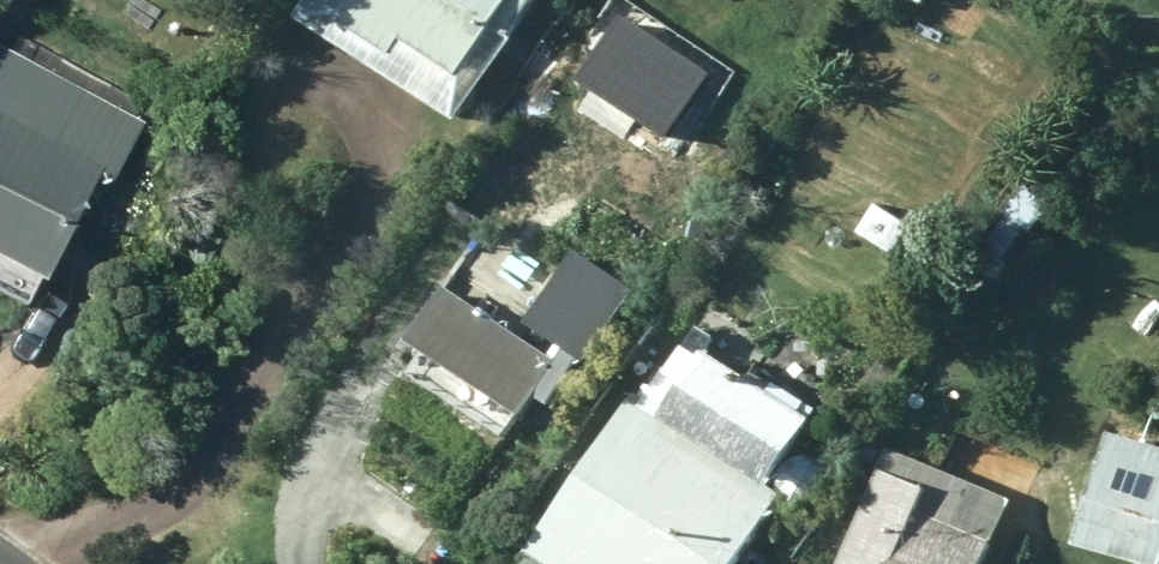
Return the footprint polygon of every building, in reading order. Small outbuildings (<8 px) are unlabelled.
[(454,118),(528,0),(306,0),(294,19),(454,118)] [(577,96),(665,153),(719,72),(630,15),(577,96)] [(0,50),(0,299),(17,308),(90,174),(107,184),(138,126),(0,50)] [(997,222),(1025,239),(1041,214),(1012,197),(997,222)] [(412,350),(516,418),(553,362),(439,285),(418,318),(429,324),(412,350)] [(587,299),(561,330),(589,352),(614,319),(587,299)] [(771,494),(759,487),(815,398),(760,363),(745,384),(696,352),(653,419),(621,399),(522,555),(536,563),(727,563),(771,494)] [(1070,547),(1129,563),(1158,563),(1158,562),(1158,448),(1103,432),(1070,547)] [(832,563),(980,563),(1008,501),(932,468),(922,489),(875,468),(832,563)]
